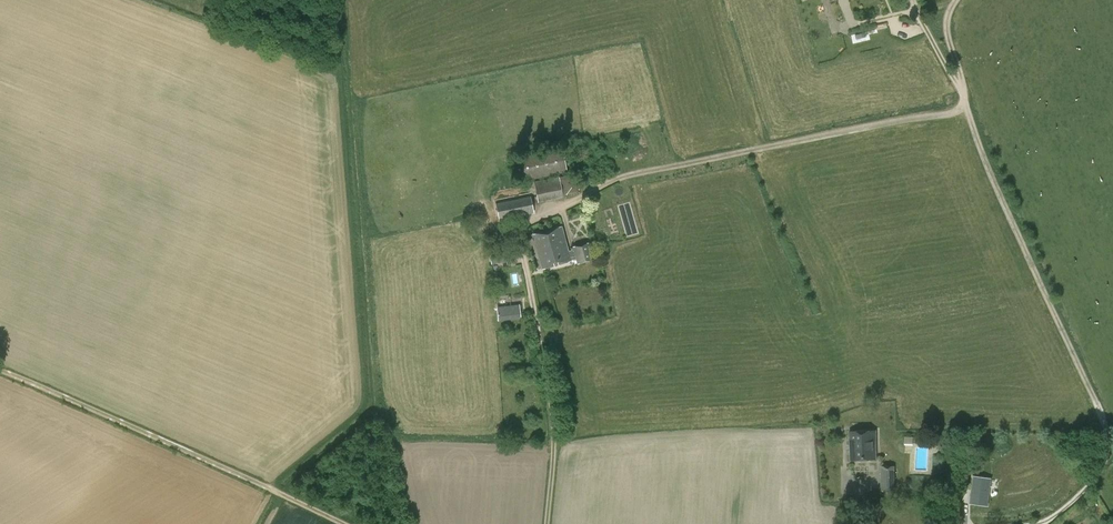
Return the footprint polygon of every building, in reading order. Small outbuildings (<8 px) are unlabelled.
[(512,158),(517,182),(567,172),(562,148),(512,158)] [(575,181),(570,175),(534,182),(538,203),(564,197),(563,196),(578,193),(575,181)] [(497,219),(532,212),(527,191),(493,198),(497,219)] [(569,259),(570,259),(567,251),(560,226),(533,234),(542,268),(569,261),(569,259)] [(571,250),(567,251),(570,259),(575,257),(577,264),(593,260),(588,243),(570,248),(571,250)] [(510,305),(512,320),(521,319),(519,304),(510,305)] [(850,432),(851,460),(877,459),(876,431),(850,432)] [(897,490),(896,466),(884,466),(885,491),(897,490)] [(970,504),(988,506),(991,478),(974,476),(970,504)]
